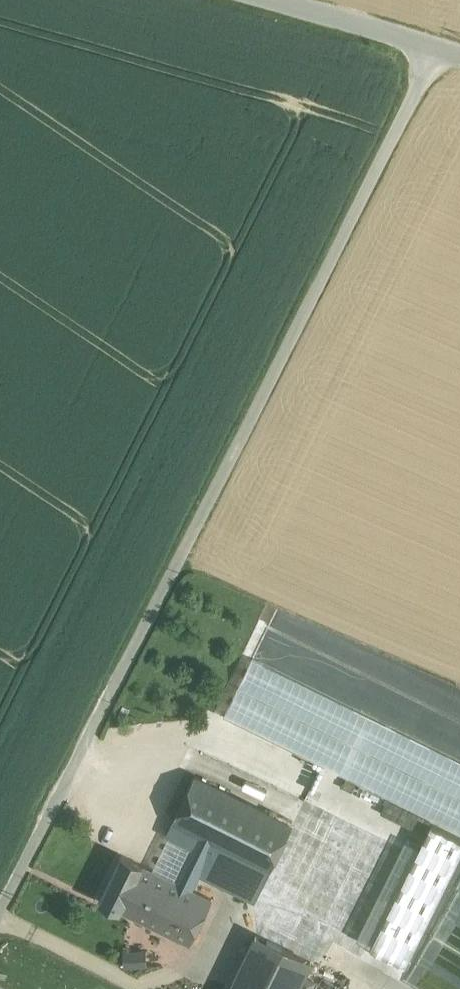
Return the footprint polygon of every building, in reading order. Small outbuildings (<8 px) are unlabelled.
[(253,657),(239,685),(459,793),(459,758),(253,657)] [(239,685),(225,715),(459,830),(459,793),(239,685)] [(222,722),(210,746),(453,865),(459,850),(459,838),(222,722)] [(293,823),(195,775),(173,820),(176,822),(197,832),(216,842),(271,869),(293,823)] [(197,832),(176,822),(169,835),(191,846),(197,832)] [(348,827),(327,887),(366,902),(378,867),(390,871),(398,848),(377,840),(378,838),(348,827)] [(191,846),(175,879),(172,878),(150,924),(155,926),(189,942),(201,916),(224,927),(233,909),(192,889),(200,874),(216,842),(197,832),(191,846)] [(191,846),(169,835),(153,869),(172,878),(175,879),(191,846)] [(271,869),(216,842),(200,874),(255,901),(271,869)] [(153,869),(122,854),(99,899),(150,924),(172,878),(153,869)] [(257,934),(230,988),(297,988),(311,960),(257,934)] [(126,965),(150,964),(149,955),(126,956),(126,965)]
